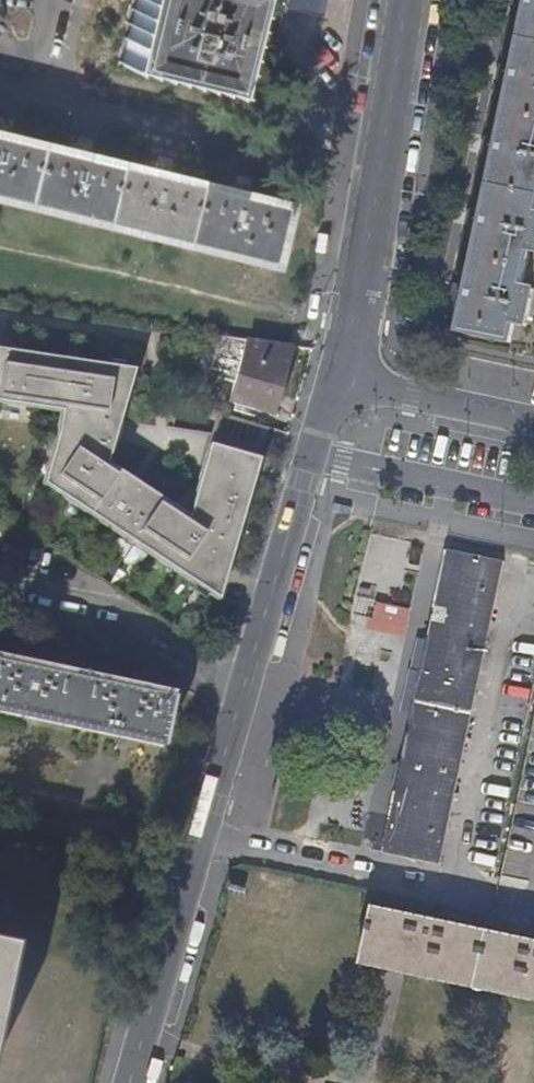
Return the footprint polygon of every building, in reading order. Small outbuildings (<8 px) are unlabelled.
[(248,0),(135,0),(121,59),(228,85),(248,0)] [(526,8),(514,67),(510,84),(498,140),(495,156),(483,212),(480,228),(468,288),(464,304),(458,331),(510,342),(514,323),(526,326),(533,292),(533,290),(522,288),(530,250),(533,251),(533,0),(527,0),(526,8)] [(510,84),(514,67),(501,65),(498,81),(510,84)] [(31,202),(117,223),(230,250),(273,260),(282,225),(288,202),(207,182),(144,167),(72,150),(13,135),(0,132),(0,194),(31,202)] [(495,156),(498,140),(486,137),(483,153),(495,156)] [(480,228),(483,212),(471,209),(467,226),(480,228)] [(324,252),(326,234),(319,233),(317,251),(320,252),(324,252)] [(464,304),(468,288),(455,285),(452,301),(464,304)] [(289,347),(243,340),(232,381),(225,403),(268,415),(289,347)] [(0,351),(0,404),(58,412),(55,438),(40,488),(214,602),(232,540),(233,464),(253,465),(257,451),(208,437),(183,519),(104,466),(132,371),(0,351)] [(427,531),(396,678),(419,683),(447,548),(449,536),(427,531)] [(504,561),(447,548),(419,683),(474,697),(504,561)] [(18,668),(32,671),(38,644),(24,641),(18,668)] [(113,688),(127,691),(133,664),(118,661),(113,688)] [(157,747),(168,699),(127,691),(113,688),(32,671),(18,668),(0,664),(0,714),(157,747)] [(396,678),(360,845),(382,851),(419,683),(396,678)] [(419,683),(382,851),(438,865),(474,697),(419,683)] [(286,745),(278,743),(272,764),(280,767),(286,745)] [(533,992),(533,940),(371,905),(360,955),(533,992)] [(110,973),(0,949),(0,1082),(87,1082),(110,973)]
